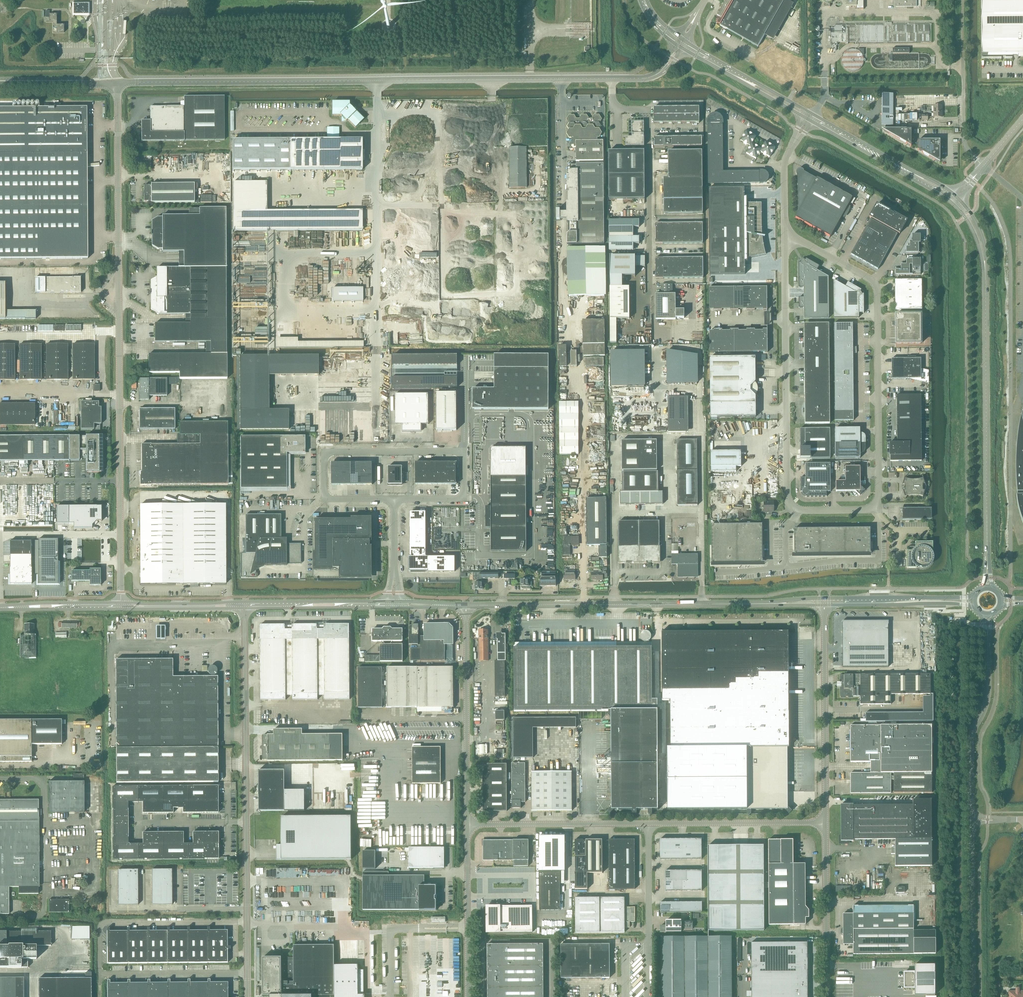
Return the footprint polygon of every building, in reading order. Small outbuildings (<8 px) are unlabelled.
[(713,22),(715,23),(717,24),(720,26),(722,27),(726,29),(758,47),(784,0),(734,0),(733,1),(731,0),(726,0),(717,16),(715,19),(713,22)] [(845,6),(856,6),(856,9),(863,9),(863,0),(845,0),(845,6)] [(981,56),(1022,55),(1022,0),(981,0),(981,56)] [(81,4),(73,4),(73,14),(85,14),(85,12),(87,12),(88,11),(88,6),(87,4),(84,4),(84,3),(81,3),(81,4)] [(64,32),(64,25),(56,25),(57,14),(49,14),(49,11),(46,11),(46,18),(49,18),(49,22),(53,22),(53,28),(56,28),(56,32),(64,32)] [(885,125),(885,130),(889,130),(889,126),(892,126),(893,95),(882,94),(882,123),(885,125)] [(184,97),(184,107),(150,107),(150,120),(149,120),(149,122),(142,122),(142,141),(224,140),(224,97),(184,97)] [(363,119),(355,112),(354,112),(354,108),(352,108),(351,109),(350,108),(349,107),(349,102),(332,102),(332,115),(340,115),(342,117),(342,118),(342,121),(346,121),(348,120),(355,127),(363,119)] [(0,108),(0,259),(88,258),(86,107),(73,108),(73,105),(65,105),(65,108),(0,108)] [(933,117),(942,117),(942,106),(933,106),(933,117)] [(699,123),(699,107),(654,107),(654,123),(699,123)] [(707,133),(723,133),(723,125),(722,125),(722,124),(723,124),(723,122),(722,118),(720,116),(717,114),(713,114),(710,116),(708,118),(707,122),(707,124),(708,124),(708,125),(707,125),(707,133)] [(567,134),(569,138),(571,138),(572,146),(573,146),(573,148),(576,148),(576,162),(603,162),(603,141),(597,141),(597,138),(599,138),(601,134),(599,130),(601,127),(599,123),(601,119),(599,116),(594,116),(592,119),(588,119),(586,116),(582,116),(580,119),(576,120),(574,116),(569,116),(567,120),(569,123),(567,127),(569,131),(567,134)] [(625,146),(644,146),(644,138),(644,135),(644,122),(631,122),(631,135),(632,135),(632,138),(625,138),(625,146)] [(290,140),(233,141),(233,171),(290,171),(361,170),(362,170),(362,160),(365,160),(365,149),(362,150),(362,140),(356,140),(355,140),(343,140),(339,140),(339,138),(339,128),(327,128),(327,140),(290,140)] [(911,147),(911,142),(911,130),(889,130),(885,130),(884,130),(884,131),(911,147)] [(740,141),(750,146),(752,144),(756,137),(746,131),(740,141)] [(654,147),(702,147),(702,137),(654,137),(654,147)] [(940,163),(940,147),(940,141),(918,141),(918,150),(940,163)] [(775,148),(765,142),(761,149),(760,152),(770,157),(775,148)] [(750,146),(746,153),(756,159),(760,152),(761,149),(752,144),(750,146)] [(509,188),(527,188),(527,147),(509,147),(509,188)] [(609,200),(644,200),(644,151),(608,151),(609,200)] [(703,214),(702,178),(702,152),(673,152),(673,179),(663,179),(664,214),(703,214)] [(188,154),(188,164),(192,163),(192,158),(198,157),(198,154),(188,154)] [(142,168),(151,167),(151,159),(142,159),(142,168)] [(723,164),(708,164),(708,184),(718,184),(718,172),(723,172),(723,164)] [(567,223),(577,223),(577,235),(568,235),(568,245),(604,245),(603,165),(576,165),(576,171),(568,171),(568,173),(566,173),(566,191),(568,191),(568,202),(566,202),(567,213),(562,213),(560,213),(560,210),(556,210),(556,219),(562,219),(567,219),(567,223)] [(795,218),(824,234),(830,237),(852,198),(817,178),(816,179),(803,172),(804,171),(803,171),(803,170),(802,170),(802,169),(801,169),(800,169),(799,169),(798,169),(798,170),(797,170),(797,171),(796,171),(796,172),(796,173),(796,174),(796,175),(797,175),(798,175),(798,211),(795,218)] [(752,171),(752,183),(759,183),(760,183),(762,183),(765,182),(767,180),(768,177),(767,174),(765,172),(762,171),(760,171),(760,172),(759,172),(759,171),(752,171)] [(731,184),(730,172),(723,172),(718,172),(718,184),(731,184)] [(267,182),(233,182),(233,231),(362,230),(362,210),(267,211),(267,182)] [(151,202),(151,203),(194,203),(194,184),(151,184),(151,186),(144,186),(144,202),(151,202)] [(763,243),(763,241),(762,239),(762,237),(762,234),(762,232),(762,230),(761,228),(761,204),(747,204),(747,200),(744,200),(744,188),(709,189),(709,275),(745,274),(745,263),(747,263),(747,259),(765,255),(765,252),(764,250),(764,248),(763,246),(763,243)] [(201,191),(201,202),(212,202),(213,191),(201,191)] [(899,234),(906,221),(877,204),(869,217),(871,218),(851,254),(878,269),(898,233),(899,234)] [(199,215),(164,216),(163,216),(162,216),(162,218),(157,218),(152,221),(152,231),(151,231),(152,236),(152,246),(158,249),(162,249),(162,252),(184,252),(184,265),(191,265),(226,265),(225,208),(199,208),(199,215)] [(639,220),(609,220),(609,251),(633,250),(633,244),(639,244),(639,237),(633,237),(633,227),(639,227),(639,220)] [(655,244),(703,243),(702,223),(655,223),(655,244)] [(907,253),(920,253),(920,235),(912,235),(912,241),(909,241),(909,247),(907,247),(907,253)] [(569,296),(577,296),(604,296),(604,248),(577,248),(569,248),(569,296)] [(645,256),(610,256),(610,277),(622,277),(635,276),(635,266),(645,266),(645,256)] [(828,277),(825,275),(817,271),(819,266),(806,259),(805,260),(804,260),(802,260),(801,261),(801,262),(800,263),(798,263),(798,288),(803,288),(803,298),(799,298),(799,308),(804,308),(804,318),(829,318),(828,277)] [(895,275),(920,275),(920,259),(906,259),(906,264),(901,265),(901,270),(895,270),(895,275)] [(151,281),(151,290),(151,309),(157,313),(157,314),(190,314),(190,321),(226,320),(226,265),(191,265),(184,265),(184,267),(178,267),(178,268),(157,268),(157,277),(151,281)] [(81,292),(81,277),(35,277),(36,292),(81,292)] [(859,313),(864,313),(863,294),(861,294),(861,293),(860,292),(861,290),(848,282),(845,287),(833,280),(834,318),(859,318),(859,313)] [(895,299),(895,300),(895,301),(895,302),(895,303),(895,304),(895,305),(896,305),(896,306),(897,306),(897,307),(898,307),(898,310),(920,310),(920,280),(895,280),(895,282),(895,297),(895,299)] [(38,318),(38,310),(7,310),(7,282),(0,282),(0,318),(38,318)] [(656,320),(667,320),(676,320),(676,318),(684,318),(684,310),(675,310),(675,294),(672,294),(672,284),(661,285),(661,294),(655,295),(656,320)] [(361,287),(330,287),(330,301),(361,300),(361,287)] [(622,287),(610,287),(610,319),(616,319),(629,319),(629,287),(622,287)] [(734,310),(734,287),(734,288),(726,288),(726,309),(730,309),(730,310),(734,310)] [(742,309),(742,288),(734,288),(734,287),(734,310),(738,310),(738,309),(742,309)] [(751,310),(750,287),(742,288),(742,309),(746,309),(746,310),(751,310)] [(759,309),(758,287),(750,287),(751,310),(755,310),(755,309),(759,309)] [(758,287),(759,309),(763,309),(763,310),(767,310),(767,287),(766,287),(758,287)] [(718,310),(717,288),(709,288),(709,309),(713,309),(713,310),(718,310)] [(726,309),(726,288),(717,288),(718,310),(722,310),(722,309),(726,309)] [(895,315),(896,344),(921,344),(921,315),(895,315)] [(149,355),(149,373),(179,372),(179,379),(227,378),(227,354),(226,354),(226,320),(190,321),(190,324),(154,324),(155,343),(211,342),(211,354),(149,355)] [(584,356),(605,356),(604,321),(584,321),(584,356)] [(834,341),(853,341),(853,323),(834,323),(834,341)] [(805,424),(830,423),(829,324),(809,324),(809,333),(804,333),(805,424)] [(759,331),(759,352),(767,352),(767,329),(763,329),(763,331),(759,331)] [(718,352),(718,330),(714,330),(714,331),(709,331),(710,353),(718,352)] [(718,330),(718,352),(726,352),(726,331),(722,331),(722,330),(718,330)] [(726,331),(726,352),(734,352),(734,353),(734,330),(730,330),(730,331),(726,331)] [(734,330),(734,353),(735,353),(735,352),(743,352),(742,331),(738,331),(738,330),(734,330)] [(742,331),(743,352),(751,352),(751,330),(746,330),(746,331),(742,331)] [(751,330),(751,352),(759,352),(759,331),(755,331),(755,330),(751,330)] [(298,339),(275,339),(276,348),(363,348),(363,342),(297,343),(298,339)] [(834,350),(853,350),(853,341),(834,341),(834,350)] [(9,344),(0,345),(0,380),(15,380),(14,344),(9,344)] [(41,344),(36,344),(20,344),(20,380),(41,380),(41,344)] [(68,344),(62,344),(46,344),(46,380),(68,380),(68,344)] [(94,344),(89,344),(73,344),(73,380),(94,380),(94,344)] [(559,346),(560,367),(568,367),(568,345),(559,346)] [(834,359),(853,359),(853,350),(834,350),(834,359)] [(644,351),(612,351),(612,387),(644,386),(644,351)] [(697,355),(667,351),(668,383),(697,383),(697,355)] [(393,355),(393,365),(457,365),(457,355),(393,355)] [(494,389),(474,389),(474,409),(549,410),(549,355),(494,355),(494,371),(501,371),(501,379),(494,379),(494,389)] [(318,356),(240,356),(240,430),(289,430),(288,410),(269,410),(269,375),(275,375),(277,375),(281,375),(285,375),(289,375),(290,375),(316,375),(317,375),(318,375),(318,367),(318,356)] [(755,357),(710,358),(710,404),(710,418),(756,417),(756,404),(755,395),(754,395),(753,394),(753,393),(754,392),(754,391),(755,390),(755,389),(754,387),(754,386),(753,385),(755,382),(755,357)] [(587,367),(604,367),(604,358),(586,359),(587,367)] [(834,367),(853,367),(853,359),(834,359),(834,367)] [(920,359),(891,359),(891,379),(911,379),(920,381),(922,374),(921,374),(920,359)] [(834,376),(853,376),(853,367),(834,367),(834,376)] [(362,376),(347,376),(346,385),(362,386),(362,376)] [(834,385),(853,385),(853,376),(834,376),(834,385)] [(457,377),(393,377),(393,387),(457,387),(457,377)] [(139,379),(139,387),(139,400),(149,400),(148,396),(166,396),(166,378),(139,379)] [(834,394),(853,394),(853,385),(834,385),(834,394)] [(436,393),(436,430),(456,430),(456,393),(436,393)] [(428,424),(428,394),(395,394),(395,424),(402,424),(402,431),(421,431),(421,424),(428,424)] [(853,394),(834,394),(834,403),(853,403),(853,394)] [(890,461),(921,461),(921,395),(897,395),(897,443),(889,443),(889,455),(890,455),(890,461)] [(688,397),(668,397),(668,432),(686,432),(686,412),(688,412),(688,397)] [(560,454),(578,454),(578,401),(559,402),(560,454)] [(95,424),(95,425),(100,425),(100,407),(99,407),(99,402),(81,402),(81,429),(94,430),(94,424),(95,424)] [(834,411),(853,411),(853,403),(834,403),(834,411)] [(34,420),(34,404),(0,404),(0,425),(34,425),(34,420)] [(140,429),(174,429),(174,409),(140,409),(140,429)] [(320,423),(320,409),(305,409),(305,424),(320,423)] [(853,411),(834,411),(835,420),(853,420),(853,411)] [(180,422),(180,435),(228,434),(228,422),(180,422)] [(830,428),(800,429),(800,449),(800,454),(800,459),(805,459),(805,458),(830,458),(830,457),(830,428)] [(862,434),(861,434),(861,433),(860,433),(860,428),(835,428),(835,443),(865,443),(865,437),(864,437),(864,436),(864,435),(863,435),(862,434)] [(69,436),(69,435),(68,435),(68,436),(4,436),(0,436),(0,461),(68,460),(68,461),(69,461),(79,461),(79,458),(86,458),(86,473),(99,473),(99,448),(100,448),(100,447),(100,446),(99,446),(99,444),(101,444),(101,436),(87,436),(79,436),(69,436)] [(151,485),(228,484),(233,484),(232,435),(200,435),(200,444),(151,445),(151,444),(141,444),(141,475),(140,475),(140,486),(151,486),(151,485)] [(305,436),(240,437),(241,489),(287,488),(286,453),(305,453),(305,436)] [(622,470),(657,470),(656,440),(621,440),(622,470)] [(677,472),(697,472),(697,440),(677,440),(677,472)] [(864,449),(865,449),(865,443),(835,443),(835,458),(860,458),(860,453),(861,453),(861,452),(862,452),(863,451),(864,451),(864,450),(864,449)] [(491,507),(486,507),(486,528),(491,528),(491,551),(526,551),(526,476),(526,448),(491,448),(491,477),(491,507)] [(736,466),(741,466),(741,451),(710,451),(711,471),(736,471),(736,466)] [(416,484),(456,484),(456,462),(415,462),(416,484)] [(372,463),(332,463),(332,485),(372,485),(372,463)] [(805,477),(800,477),(800,492),(802,492),(803,493),(803,494),(804,494),(804,495),(805,495),(805,497),(826,497),(826,492),(830,492),(830,463),(805,464),(805,477)] [(402,484),(402,467),(388,467),(388,484),(402,484)] [(859,496),(864,490),(864,486),(865,486),(865,481),(864,481),(864,477),(860,477),(860,467),(845,467),(845,481),(836,481),(836,491),(855,491),(859,496)] [(658,471),(622,472),(622,492),(658,491),(658,471)] [(697,472),(677,472),(677,505),(697,505),(697,472)] [(922,496),(923,496),(925,491),(922,490),(922,484),(925,484),(923,478),(921,479),(920,479),(918,479),(916,480),(914,480),(912,480),(911,480),(908,479),(906,479),(904,478),(903,484),(905,485),(905,486),(904,486),(904,488),(905,488),(905,490),(903,491),(904,497),(906,496),(907,496),(908,496),(909,495),(910,495),(911,495),(913,495),(914,495),(915,495),(918,495),(920,496),(922,496)] [(622,492),(620,492),(620,504),(663,504),(662,491),(658,491),(622,492)] [(599,556),(607,556),(606,546),(606,544),(606,498),(586,498),(587,545),(600,545),(600,546),(599,546),(599,556)] [(772,511),(773,511),(773,501),(764,502),(764,505),(763,505),(762,505),(762,506),(762,507),(762,508),(763,508),(764,508),(764,511),(762,511),(762,515),(772,515),(772,511)] [(226,584),(225,505),(140,505),(140,584),(226,584)] [(68,506),(56,507),(57,524),(69,523),(68,506)] [(101,506),(68,506),(69,523),(74,523),(74,528),(92,528),(92,526),(96,521),(102,521),(101,506)] [(902,508),(902,510),(902,520),(928,520),(928,508),(902,508)] [(426,512),(411,512),(411,521),(426,521),(426,512)] [(281,515),(245,515),(246,553),(241,553),(241,578),(256,578),(256,570),(258,569),(261,568),(266,566),(268,566),(286,565),(286,564),(301,564),(301,543),(286,544),(286,541),(281,541),(281,515)] [(370,577),(370,519),(316,519),(316,568),(340,568),(340,579),(340,577),(370,577)] [(426,521),(411,521),(411,530),(426,530),(426,521)] [(618,521),(619,545),(619,546),(618,546),(618,550),(619,550),(619,562),(632,562),(632,563),(634,563),(634,562),(639,562),(639,521),(618,521)] [(659,521),(642,521),(639,521),(639,562),(644,562),(644,563),(646,563),(646,562),(653,562),(659,562),(659,550),(660,550),(660,546),(659,546),(659,521)] [(751,524),(711,524),(711,563),(762,563),(762,524),(751,524)] [(870,528),(794,529),(794,554),(870,554),(870,528)] [(426,530),(411,530),(411,539),(426,539),(426,530)] [(569,537),(569,535),(563,535),(563,554),(570,554),(570,544),(576,544),(576,541),(578,541),(578,537),(569,537)] [(426,539),(411,539),(411,548),(426,548),(426,539)] [(38,547),(35,547),(35,574),(38,574),(38,575),(38,585),(58,584),(58,581),(58,575),(58,562),(58,540),(38,540),(38,547)] [(10,568),(10,580),(14,584),(32,584),(32,568),(31,568),(31,555),(31,541),(10,541),(10,555),(10,568)] [(932,542),(931,542),(915,542),(915,546),(914,547),(911,551),(907,551),(907,550),(907,568),(916,568),(917,567),(918,567),(919,567),(920,568),(921,568),(922,568),(923,568),(924,568),(925,567),(926,567),(927,566),(928,566),(929,565),(930,565),(930,564),(931,563),(931,562),(932,561),(932,560),(932,559),(932,558),(932,557),(932,556),(932,555),(932,554),(931,553),(932,551),(932,542)] [(426,548),(411,548),(411,557),(409,557),(409,572),(426,571),(426,557),(426,548)] [(678,554),(672,554),(672,564),(678,564),(678,576),(698,576),(698,554),(678,554)] [(426,571),(437,571),(436,557),(426,557),(426,571)] [(437,571),(446,571),(445,557),(436,557),(437,571)] [(446,571),(455,571),(455,557),(445,557),(446,571)] [(602,577),(607,577),(607,568),(603,568),(603,571),(601,571),(601,573),(591,573),(591,579),(602,579),(602,577)] [(100,569),(93,569),(93,571),(71,571),(71,581),(89,581),(89,585),(100,585),(100,569)] [(564,580),(575,580),(575,570),(567,570),(567,569),(564,569),(564,580)] [(541,577),(540,577),(540,586),(556,586),(556,576),(556,572),(541,572),(541,577)] [(525,579),(521,579),(521,586),(523,586),(523,589),(530,589),(530,586),(532,586),(531,577),(525,577),(525,579)] [(483,589),(483,583),(480,583),(480,580),(473,580),(473,585),(475,585),(475,589),(483,589)] [(842,667),(856,667),(888,667),(888,622),(842,622),(842,667)] [(42,641),(42,637),(36,637),(36,634),(34,634),(34,624),(25,624),(24,634),(20,634),(20,639),(17,639),(17,655),(20,655),(20,657),(24,657),(24,658),(29,658),(29,662),(34,662),(34,658),(36,658),(36,641),(42,641)] [(285,624),(260,625),(261,700),(286,700),(286,695),(293,695),(293,700),(318,699),(318,695),(325,695),(325,699),(350,699),(349,624),(324,624),(324,627),(317,627),(317,624),(292,624),(292,628),(285,628),(285,624)] [(419,630),(419,627),(418,627),(418,624),(412,624),(412,627),(409,627),(409,644),(418,644),(418,634),(418,630),(419,630)] [(453,644),(453,629),(453,628),(449,624),(425,624),(425,636),(421,636),(421,649),(411,649),(411,660),(421,660),(445,660),(445,644),(453,644)] [(165,640),(165,627),(156,627),(156,640),(165,640)] [(389,642),(391,643),(393,641),(402,641),(403,640),(403,630),(402,629),(393,629),(391,627),(389,627),(388,629),(374,629),(372,630),(372,641),(373,642),(383,642),(384,643),(386,642),(389,642)] [(488,661),(488,630),(479,630),(479,661),(488,661)] [(662,655),(652,655),(652,663),(662,663),(662,700),(671,700),(671,748),(668,748),(669,810),(747,809),(751,809),(785,809),(791,809),(789,808),(789,806),(802,806),(802,799),(787,799),(787,747),(789,747),(789,631),(671,632),(671,631),(662,631),(662,632),(662,655)] [(495,697),(505,697),(505,661),(506,661),(505,634),(497,634),(498,660),(495,661),(495,697)] [(380,656),(365,656),(365,662),(380,662),(403,662),(403,645),(380,645),(380,656)] [(642,647),(514,648),(514,711),(579,711),(609,711),(609,713),(607,714),(611,719),(612,756),(605,756),(605,760),(597,760),(597,765),(611,764),(611,768),(597,768),(597,773),(612,773),(612,803),(610,805),(612,807),(608,811),(611,814),(615,810),(617,811),(618,810),(639,810),(652,810),(659,810),(658,709),(658,700),(653,700),(652,663),(652,655),(652,647),(642,647)] [(218,782),(218,677),(172,677),(172,659),(116,660),(117,783),(218,782)] [(218,671),(218,670),(218,668),(217,667),(217,666),(215,665),(214,665),(213,664),(211,664),(210,665),(209,665),(208,666),(207,667),(207,668),(206,670),(206,671),(206,672),(207,673),(208,674),(208,675),(210,676),(211,676),(212,676),(213,676),(214,676),(215,675),(216,675),(218,673),(218,672),(218,671)] [(417,707),(417,667),(387,668),(388,708),(417,707)] [(453,707),(453,667),(417,667),(417,707),(453,707)] [(358,708),(370,708),(382,707),(382,668),(358,668),(358,708)] [(839,682),(839,684),(930,684),(930,674),(860,674),(860,675),(840,675),(840,682),(839,682)] [(852,697),(858,697),(860,697),(860,705),(891,705),(891,694),(930,694),(930,684),(839,684),(839,686),(840,686),(840,697),(841,697),(841,698),(845,698),(845,697),(848,697),(848,698),(852,698),(852,697)] [(933,721),(933,713),(933,694),(930,694),(930,696),(923,696),(923,713),(865,713),(865,719),(860,719),(860,721),(933,721)] [(504,720),(504,711),(495,711),(495,720),(504,720)] [(31,762),(31,744),(62,744),(62,720),(31,720),(0,720),(0,762),(31,762)] [(850,762),(870,762),(870,773),(850,773),(850,793),(891,793),(890,780),(894,780),(894,793),(932,793),(931,743),(933,743),(933,738),(931,738),(931,725),(927,725),(927,722),(924,722),(924,724),(917,724),(917,725),(896,725),(896,723),(890,723),(890,725),(850,726),(850,762)] [(343,760),(343,734),(302,735),(302,729),(274,730),(274,735),(263,735),(262,736),(262,759),(263,760),(268,760),(268,761),(339,760),(343,760)] [(487,745),(477,745),(477,754),(487,754),(487,745)] [(413,784),(441,783),(441,747),(412,747),(413,784)] [(521,802),(526,802),(525,763),(512,763),(512,808),(521,808),(521,802)] [(483,788),(507,787),(507,764),(487,764),(487,768),(483,768),(483,788)] [(260,770),(259,770),(259,771),(259,785),(259,796),(259,810),(259,811),(260,811),(285,811),(305,811),(305,791),(285,791),(285,770),(260,770)] [(532,772),(532,809),(532,811),(572,810),(572,771),(532,772)] [(48,782),(49,812),(84,812),(84,782),(48,782)] [(193,843),(183,843),(183,832),(143,832),(143,844),(128,844),(128,802),(142,802),(142,813),(173,813),(173,808),(182,808),(183,813),(218,813),(218,786),(112,786),(113,859),(218,859),(218,832),(193,832),(193,843)] [(507,811),(507,808),(507,787),(483,788),(483,811),(507,811)] [(9,914),(9,908),(9,887),(39,887),(39,861),(39,842),(39,821),(39,800),(0,800),(0,914),(9,914)] [(841,841),(845,841),(853,841),(853,839),(895,839),(895,842),(895,866),(932,866),(931,800),(913,800),(913,805),(853,805),(841,805),(841,841)] [(281,816),(281,860),(351,860),(351,816),(281,816)] [(372,846),(378,846),(378,828),(376,828),(376,833),(372,833),(372,839),(365,839),(365,840),(368,840),(368,842),(372,842),(372,846)] [(539,847),(539,848),(539,910),(560,910),(560,891),(560,884),(561,884),(561,880),(560,880),(560,871),(565,871),(565,854),(565,852),(565,847),(565,837),(565,836),(564,836),(539,836),(539,837),(539,847)] [(609,889),(635,889),(635,839),(609,840),(609,889)] [(702,859),(701,839),(660,839),(660,859),(702,859)] [(513,860),(513,866),(528,866),(528,860),(528,840),(483,840),(483,860),(513,860)] [(602,840),(583,840),(575,840),(575,854),(576,854),(576,856),(575,856),(575,889),(587,889),(587,873),(602,873),(602,840)] [(769,925),(783,925),(805,925),(805,918),(809,918),(809,910),(805,906),(805,900),(808,900),(808,895),(805,895),(805,864),(793,864),(793,840),(769,840),(769,925)] [(708,845),(709,930),(764,930),(764,845),(708,845)] [(409,868),(444,868),(444,847),(409,847),(409,868)] [(373,851),(361,851),(361,868),(373,868),(373,851)] [(341,876),(341,869),(309,870),(309,868),(264,868),(264,876),(341,876)] [(152,869),(152,905),(172,904),(172,869),(152,869)] [(138,870),(118,870),(118,905),(138,905),(138,870)] [(702,870),(665,871),(665,891),(702,890),(702,870)] [(436,896),(436,886),(419,886),(419,875),(389,875),(389,871),(363,871),(363,910),(436,910),(436,900),(435,900),(435,896),(436,896)] [(629,922),(635,922),(635,913),(631,913),(631,907),(625,907),(625,897),(575,897),(575,932),(625,932),(625,927),(629,927),(629,922)] [(69,912),(69,900),(49,900),(49,912),(69,912)] [(702,902),(660,902),(660,912),(702,912),(702,902)] [(853,954),(914,954),(936,954),(936,930),(913,930),(913,905),(853,906),(853,914),(843,914),(843,929),(842,929),(841,930),(841,933),(842,934),(843,934),(843,944),(853,944),(853,954)] [(497,906),(486,906),(487,926),(486,926),(486,933),(532,932),(532,906),(497,906)] [(681,932),(681,921),(666,921),(666,926),(661,926),(661,932),(681,932)] [(681,932),(693,932),(693,926),(693,925),(694,925),(693,924),(693,923),(693,922),(690,922),(690,921),(681,921),(681,932)] [(71,940),(90,939),(89,927),(71,927),(71,940)] [(207,930),(206,930),(189,930),(189,927),(187,927),(187,930),(170,931),(170,927),(167,927),(167,931),(150,931),(150,928),(147,928),(147,931),(130,931),(130,928),(127,928),(127,931),(110,931),(110,928),(107,928),(107,964),(228,962),(227,949),(231,949),(230,946),(227,946),(227,930),(210,930),(210,927),(207,927),(207,930)] [(23,967),(28,967),(28,959),(36,959),(36,957),(36,945),(51,946),(51,931),(36,931),(21,931),(0,931),(0,968),(23,967)] [(708,996),(732,996),(731,936),(708,937),(708,996)] [(790,936),(757,936),(757,942),(752,942),(752,941),(748,941),(748,951),(751,951),(751,996),(807,996),(807,942),(790,942),(790,936)] [(684,937),(661,937),(661,996),(685,996),(684,937)] [(685,996),(708,996),(708,937),(684,937),(685,996)] [(543,944),(487,944),(488,996),(543,996),(543,944)] [(610,944),(561,944),(561,978),(610,978),(610,944)] [(331,995),(334,995),(334,985),(334,964),(334,945),(294,945),(294,957),(287,957),(263,957),(263,995),(270,995),(270,996),(331,996),(331,995)] [(334,964),(334,995),(331,995),(331,996),(364,996),(364,994),(358,994),(358,964),(334,964)] [(904,972),(904,988),(914,988),(914,995),(935,995),(934,965),(914,965),(914,972),(904,972)] [(39,979),(39,996),(91,996),(91,978),(91,973),(85,973),(85,978),(39,979)] [(0,978),(0,996),(24,996),(24,978),(0,978)] [(228,982),(210,982),(210,979),(207,979),(207,982),(190,982),(190,979),(187,979),(187,982),(170,983),(170,980),(167,980),(167,983),(150,983),(150,980),(147,980),(147,983),(130,983),(130,980),(127,980),(127,983),(110,983),(110,980),(107,980),(107,983),(107,996),(228,996),(228,982)]
